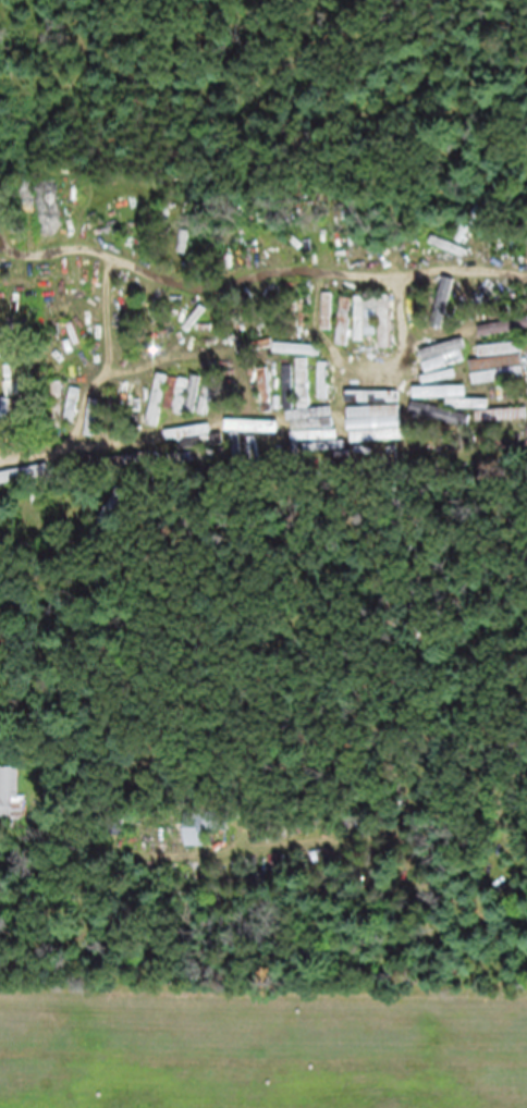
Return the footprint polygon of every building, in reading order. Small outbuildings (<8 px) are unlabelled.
[(390,308),(354,309),(354,352),(366,351),(366,345),(375,345),(375,333),(378,333),(379,359),(391,359),(390,308)] [(470,341),(451,345),(453,353),(472,349),(470,341)] [(327,357),(280,357),(280,365),(327,365),(327,357)] [(453,368),(441,363),(426,404),(439,409),(453,368)] [(296,420),(311,420),(311,370),(296,370),(296,420)] [(331,373),(320,373),(320,409),(331,409),(331,373)] [(422,386),(419,376),(371,389),(374,400),(422,386)] [(273,380),(260,380),(260,415),(273,415),(273,380)] [(162,438),(171,387),(157,384),(147,436),(162,438)] [(376,411),(411,409),(411,402),(376,404),(376,411)] [(411,425),(470,438),(472,425),(414,412),(411,425)] [(340,438),(391,437),(390,415),(354,416),(355,428),(339,429),(340,438)] [(412,425),(398,427),(406,471),(419,469),(412,425)] [(362,444),(362,452),(396,452),(396,444),(362,444)] [(184,448),(184,459),(225,459),(225,448),(184,448)] [(26,828),(25,778),(0,778),(0,828),(26,828)] [(202,824),(182,824),(182,858),(202,858),(202,824)]
